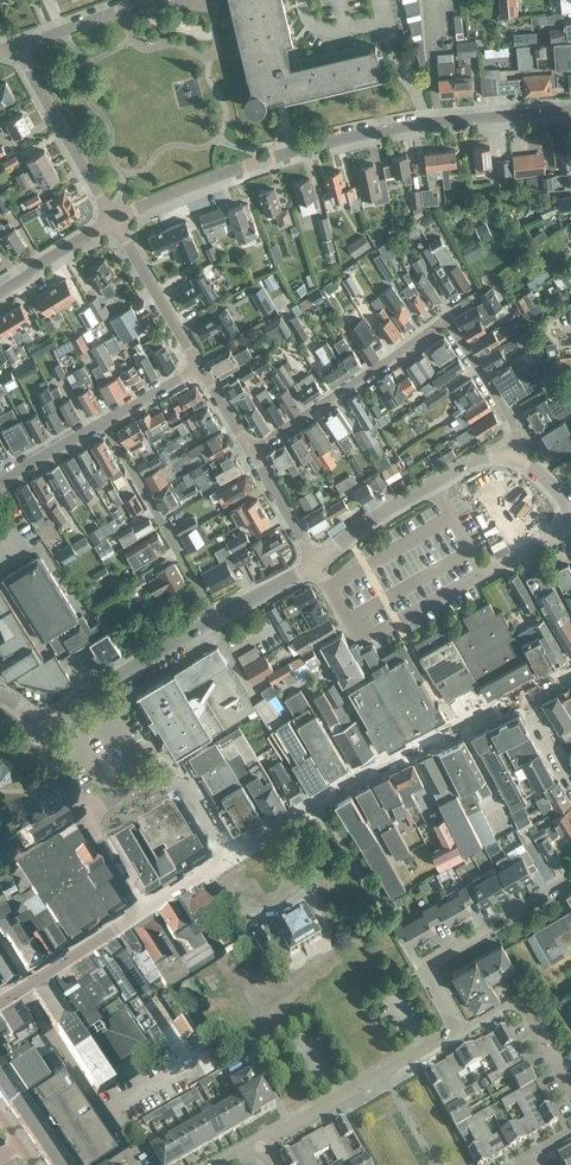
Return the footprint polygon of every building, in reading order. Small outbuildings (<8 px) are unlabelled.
[(376,45),(374,45),(375,46),(291,65),(285,43),(293,41),(283,0),(231,0),(231,2),(234,1),(236,9),(233,10),(236,23),(239,22),(241,29),(238,30),(241,44),(244,43),(246,50),(243,51),(247,68),(250,67),(252,75),(248,75),(253,94),(250,95),(249,98),(262,106),(264,104),(264,101),(284,96),(285,99),(301,95),(301,92),(308,90),(309,93),(326,89),(325,86),(332,84),(333,87),(350,84),(349,80),(356,78),(357,82),(374,78),(373,75),(381,73),(382,76),(383,76),(376,45)] [(404,1),(407,16),(420,13),(419,0),(409,0),(404,1)] [(517,0),(499,0),(500,16),(518,14),(517,0)] [(562,12),(570,11),(570,0),(555,0),(556,12),(562,12)] [(420,17),(408,20),(412,34),(422,32),(420,17)] [(565,30),(550,32),(551,41),(570,39),(570,19),(563,19),(565,30)] [(514,33),(515,44),(536,43),(535,32),(514,33)] [(421,36),(413,39),(420,65),(425,63),(422,36),(421,36)] [(477,55),(476,40),(456,42),(458,57),(477,55)] [(489,50),(513,49),(513,40),(489,41),(489,50)] [(558,67),(566,66),(570,66),(570,41),(564,41),(517,46),(519,69),(543,67),(543,68),(558,67)] [(440,94),(456,92),(455,76),(454,76),(453,61),(437,62),(440,94)] [(458,76),(455,76),(456,92),(473,91),(471,75),(465,75),(465,66),(457,66),(458,76)] [(499,68),(481,70),(481,79),(482,95),(491,94),(490,78),(497,77),(500,76),(500,70),(499,68)] [(497,77),(490,78),(491,94),(520,92),(520,91),(523,90),(523,96),(553,94),(553,93),(556,93),(556,85),(566,85),(567,90),(570,90),(569,81),(565,81),(564,74),(563,74),(557,74),(557,78),(555,78),(555,73),(552,74),(522,76),(522,80),(519,80),(519,79),(506,80),(497,80),(497,77)] [(15,97),(6,81),(0,85),(0,105),(15,97)] [(15,137),(31,128),(30,126),(30,124),(28,121),(27,121),(23,113),(7,122),(1,126),(4,132),(10,128),(15,137)] [(553,144),(555,161),(555,163),(562,163),(563,171),(570,170),(570,142),(553,144)] [(491,163),(492,163),(490,146),(474,148),(476,164),(475,164),(476,173),(491,171),(491,163)] [(33,168),(25,172),(24,171),(16,175),(20,182),(52,163),(45,150),(28,159),(33,168)] [(451,186),(450,176),(449,172),(459,171),(458,164),(457,164),(455,150),(440,151),(443,176),(444,187),(451,186)] [(443,176),(440,151),(425,153),(427,167),(428,178),(443,176)] [(542,154),(514,157),(515,168),(516,175),(544,172),(543,160),(542,154)] [(3,162),(6,168),(7,169),(19,162),(16,155),(3,162)] [(392,158),(393,164),(384,165),(386,177),(404,174),(405,183),(412,182),(410,173),(407,155),(392,158)] [(513,179),(511,163),(511,160),(496,161),(497,180),(499,180),(500,187),(506,187),(505,180),(513,179)] [(52,163),(20,182),(23,188),(31,183),(31,182),(39,178),(43,186),(60,177),(52,163)] [(378,179),(377,173),(375,173),(373,163),(366,165),(365,164),(361,164),(361,166),(358,166),(361,183),(359,183),(362,198),(373,196),(375,204),(390,201),(385,178),(378,179)] [(327,174),(325,174),(330,192),(332,202),(349,198),(352,211),(360,209),(355,189),(354,185),(346,187),(344,180),(343,180),(341,170),(333,172),(332,171),(327,173),(327,174)] [(538,176),(533,177),(535,186),(535,188),(558,185),(558,184),(569,183),(570,189),(570,188),(570,173),(568,174),(569,177),(565,177),(565,173),(538,176)] [(317,210),(316,207),(318,206),(316,198),(314,189),(312,189),(309,177),(293,182),(302,214),(317,210)] [(533,177),(526,178),(527,188),(535,186),(533,177)] [(280,226),(292,222),(288,209),(282,211),(274,188),(267,191),(267,189),(261,191),(262,192),(260,193),(266,213),(275,210),(276,213),(280,226)] [(52,211),(45,215),(53,229),(80,214),(79,212),(80,212),(77,207),(76,208),(72,201),(65,189),(51,197),(46,200),(52,211)] [(423,205),(430,204),(438,203),(437,195),(430,196),(429,189),(421,190),(423,205)] [(6,213),(12,209),(0,190),(0,204),(6,213)] [(421,210),(419,190),(410,191),(412,207),(413,207),(414,214),(410,217),(413,221),(424,214),(421,210)] [(29,207),(41,200),(38,194),(25,201),(29,207)] [(559,198),(560,206),(570,204),(570,197),(559,198)] [(552,200),(548,202),(539,205),(543,217),(556,212),(552,200)] [(218,209),(199,215),(204,227),(205,227),(209,239),(227,233),(226,232),(223,221),(231,218),(239,240),(254,235),(258,233),(248,203),(243,204),(229,209),(227,203),(218,207),(218,209)] [(23,224),(30,220),(26,213),(19,217),(23,224)] [(332,235),(327,217),(317,219),(323,238),(332,235)] [(186,220),(163,230),(156,233),(154,232),(151,233),(151,235),(149,236),(156,254),(171,248),(177,262),(184,259),(185,260),(200,254),(199,253),(193,238),(186,220)] [(3,225),(2,223),(0,222),(0,236),(2,235),(13,253),(15,251),(16,252),(21,249),(20,248),(25,245),(15,228),(13,229),(9,222),(3,225)] [(547,223),(536,232),(542,239),(552,229),(547,223)] [(480,236),(487,233),(483,224),(476,227),(480,236)] [(293,236),(300,234),(297,225),(291,228),(293,236)] [(393,229),(389,230),(390,236),(397,235),(396,228),(393,229)] [(365,246),(369,243),(364,236),(360,238),(365,246)] [(469,283),(457,264),(440,236),(429,242),(440,261),(439,261),(446,271),(458,290),(469,283)] [(279,256),(289,253),(284,238),(274,241),(279,256)] [(335,250),(332,238),(322,241),(325,253),(335,250)] [(437,261),(434,255),(428,245),(418,251),(420,253),(428,266),(437,261)] [(211,260),(218,257),(213,246),(206,249),(211,260)] [(469,251),(464,254),(465,255),(468,261),(469,263),(474,260),(469,251)] [(333,252),(326,254),(328,261),(335,259),(333,252)] [(430,270),(429,267),(428,266),(420,253),(411,258),(419,272),(412,276),(431,307),(442,300),(425,273),(430,270)] [(100,287),(107,297),(116,292),(108,279),(114,275),(105,259),(103,260),(102,258),(95,262),(96,264),(89,268),(93,274),(87,277),(93,287),(99,283),(101,286),(100,287)] [(439,261),(436,263),(429,267),(430,270),(447,297),(458,290),(446,271),(439,261)] [(185,277),(198,270),(194,264),(182,271),(185,277)] [(552,264),(532,275),(536,281),(555,271),(552,264)] [(387,266),(381,269),(389,282),(395,278),(387,266)] [(570,283),(570,270),(561,276),(567,285),(570,283)] [(194,283),(179,292),(187,305),(202,296),(205,302),(218,295),(203,271),(191,278),(194,283)] [(408,282),(413,279),(408,271),(403,274),(408,282)] [(279,286),(272,273),(263,278),(271,291),(279,286)] [(355,285),(347,273),(340,277),(348,289),(355,285)] [(49,288),(60,306),(70,300),(75,308),(81,304),(76,297),(77,296),(66,278),(56,284),(55,283),(50,286),(51,287),(49,288)] [(177,288),(185,284),(182,278),(174,282),(177,288)] [(333,279),(323,285),(327,293),(337,286),(333,279)] [(262,286),(258,280),(249,286),(252,291),(250,292),(262,313),(275,306),(263,285),(262,286)] [(308,290),(304,284),(292,290),(296,297),(308,290)] [(409,285),(402,289),(418,315),(426,310),(424,306),(426,305),(414,285),(411,287),(409,285)] [(393,287),(382,293),(394,314),(393,315),(403,331),(412,326),(408,320),(411,319),(404,308),(403,308),(401,304),(403,303),(393,287)] [(60,306),(49,288),(37,296),(47,314),(53,311),(58,318),(63,315),(58,307),(60,306)] [(325,296),(320,288),(309,295),(315,304),(325,296)] [(480,294),(486,306),(479,310),(476,305),(455,317),(462,328),(502,306),(491,288),(480,294)] [(538,303),(532,291),(523,296),(529,307),(538,303)] [(522,312),(529,308),(528,306),(523,296),(515,300),(522,312)] [(100,320),(110,314),(105,305),(102,307),(96,297),(89,301),(100,320)] [(309,297),(299,302),(303,309),(313,303),(309,297)] [(28,333),(23,325),(31,320),(21,304),(8,312),(18,328),(23,336),(26,343),(33,339),(29,332),(28,333)] [(98,321),(91,307),(90,306),(79,313),(87,328),(98,321)] [(124,340),(137,333),(144,328),(131,306),(110,318),(124,340)] [(226,308),(222,310),(215,314),(206,320),(206,321),(199,325),(205,336),(221,327),(227,337),(239,329),(226,308)] [(389,341),(401,333),(383,308),(377,312),(384,321),(378,326),(389,341)] [(483,325),(497,317),(494,311),(463,329),(469,340),(486,330),(483,325)] [(8,312),(0,317),(0,328),(5,336),(12,332),(14,334),(18,331),(22,337),(16,340),(20,346),(26,343),(23,336),(18,328),(8,312)] [(291,332),(281,315),(264,326),(269,335),(278,330),(282,338),(291,332)] [(519,315),(513,319),(520,331),(526,327),(523,321),(522,321),(519,315)] [(301,341),(308,336),(295,316),(287,321),(301,341)] [(48,332),(55,328),(49,318),(43,323),(48,332)] [(368,363),(379,356),(368,340),(367,341),(359,329),(353,333),(361,345),(358,347),(368,363)] [(533,337),(528,329),(517,336),(522,344),(533,337)] [(478,354),(510,335),(507,330),(497,336),(493,330),(471,343),(478,354)] [(89,348),(81,333),(71,339),(81,358),(85,355),(83,351),(89,348)] [(129,354),(127,350),(125,345),(123,342),(122,343),(117,334),(105,340),(113,355),(120,350),(123,357),(129,354)] [(141,344),(147,355),(153,352),(163,371),(173,366),(168,357),(169,356),(163,344),(162,345),(157,336),(141,344)] [(343,337),(337,340),(334,343),(343,357),(354,373),(364,366),(353,350),(352,351),(343,337)] [(429,362),(431,360),(433,363),(436,364),(440,363),(455,353),(444,337),(422,352),(424,355),(406,366),(417,383),(435,371),(429,362)] [(505,357),(503,353),(519,344),(515,337),(505,343),(505,342),(480,357),(487,368),(505,357)] [(74,346),(70,339),(53,348),(57,355),(74,346)] [(533,340),(525,345),(533,357),(541,353),(533,340)] [(91,348),(117,396),(127,390),(119,375),(114,377),(107,364),(114,361),(103,341),(91,348)] [(147,355),(141,344),(140,342),(135,344),(138,350),(133,353),(147,380),(158,374),(147,355)] [(241,347),(243,349),(233,355),(230,349),(208,362),(214,371),(217,375),(238,363),(239,365),(255,355),(256,357),(263,352),(261,348),(258,350),(254,343),(249,342),(241,347)] [(37,356),(47,351),(43,343),(33,348),(37,356)] [(331,348),(330,349),(327,343),(323,345),(327,351),(325,352),(344,379),(354,373),(343,357),(339,360),(331,348)] [(557,354),(555,343),(546,345),(547,356),(557,354)] [(327,351),(323,345),(322,344),(315,349),(327,367),(323,370),(334,386),(344,379),(325,352),(327,351)] [(11,363),(18,359),(11,346),(4,350),(11,363)] [(117,396),(91,348),(99,363),(92,367),(100,381),(102,380),(104,383),(98,386),(106,402),(117,396)] [(542,353),(536,357),(540,363),(546,359),(542,353)] [(263,359),(268,366),(277,361),(272,354),(263,359)] [(432,376),(433,378),(438,385),(464,367),(458,358),(432,376)] [(133,388),(144,382),(134,364),(129,367),(125,361),(120,364),(123,370),(133,388)] [(276,369),(287,386),(295,381),(288,371),(292,368),(288,361),(276,369)] [(58,379),(65,376),(58,362),(51,366),(58,379)] [(244,380),(256,372),(249,362),(237,370),(244,380)] [(501,387),(528,370),(524,364),(514,371),(510,364),(493,375),(494,377),(494,378),(496,381),(498,382),(501,387)] [(78,380),(72,383),(87,412),(99,406),(89,387),(94,385),(84,365),(73,371),(78,380)] [(532,376),(528,370),(501,387),(505,393),(504,394),(506,397),(508,398),(509,400),(526,389),(522,382),(532,376)] [(4,384),(15,378),(11,371),(0,377),(4,384)] [(300,408),(280,376),(276,371),(271,375),(282,392),(276,395),(289,415),(300,408)] [(539,380),(545,390),(559,382),(553,372),(539,380)] [(398,382),(395,383),(389,373),(378,381),(384,391),(379,394),(387,407),(406,395),(405,394),(398,382)] [(307,404),(323,393),(314,380),(310,374),(294,384),(298,390),(307,404)] [(415,388),(411,382),(408,376),(398,382),(405,394),(415,388)] [(463,410),(483,396),(471,378),(454,389),(459,397),(454,400),(459,408),(461,407),(463,410)] [(242,386),(238,379),(237,379),(230,384),(228,382),(223,385),(227,390),(226,391),(233,401),(236,399),(238,402),(249,395),(247,392),(250,390),(246,383),(242,386)] [(558,382),(548,389),(545,390),(551,399),(566,389),(561,381),(559,382),(558,382)] [(64,402),(61,396),(62,395),(58,386),(51,390),(68,423),(79,416),(70,398),(64,402)] [(205,403),(196,386),(177,397),(180,403),(183,409),(192,404),(195,409),(205,403)] [(429,407),(451,393),(447,386),(425,401),(429,407)] [(64,425),(54,407),(58,405),(47,387),(36,393),(42,404),(43,403),(47,411),(43,413),(52,431),(64,425)] [(278,408),(274,401),(275,401),(266,387),(256,394),(265,407),(264,408),(275,425),(284,419),(277,409),(278,408)] [(369,410),(358,392),(347,399),(364,427),(376,420),(369,410)] [(249,395),(238,402),(250,420),(249,420),(254,427),(260,435),(270,428),(249,395)] [(450,421),(455,428),(469,419),(471,422),(491,408),(485,399),(450,421)] [(529,421),(551,407),(546,399),(524,413),(529,421)] [(48,433),(37,413),(32,416),(23,401),(17,405),(25,419),(36,440),(48,433)] [(429,407),(425,401),(414,408),(419,414),(429,407)] [(183,409),(180,403),(173,406),(176,410),(177,412),(183,409)] [(374,416),(380,412),(375,403),(368,407),(374,416)] [(213,417),(208,407),(197,413),(197,412),(191,415),(192,416),(185,420),(190,429),(197,425),(197,426),(213,417)] [(345,451),(353,445),(346,433),(352,429),(338,407),(323,417),(345,451)] [(455,417),(464,411),(463,410),(461,407),(459,408),(453,413),(455,417)] [(551,407),(529,421),(536,431),(544,426),(545,427),(558,419),(551,407)] [(22,419),(19,421),(12,409),(5,412),(23,447),(34,441),(22,419)] [(148,434),(168,422),(162,410),(151,416),(149,413),(140,418),(148,434)] [(176,410),(167,415),(171,422),(180,417),(177,412),(176,410)] [(5,412),(0,415),(0,421),(2,425),(4,424),(6,428),(1,431),(13,452),(23,447),(5,412)] [(464,431),(456,436),(461,444),(469,439),(468,438),(476,433),(479,436),(500,423),(493,412),(464,431)] [(184,423),(181,417),(171,422),(175,428),(184,423)] [(219,426),(213,417),(197,426),(197,425),(190,429),(193,435),(191,436),(192,438),(201,433),(203,436),(209,433),(208,432),(219,426)] [(570,431),(570,430),(564,419),(542,433),(549,444),(570,431)] [(136,420),(127,426),(141,451),(146,448),(142,440),(146,437),(136,420)] [(332,444),(317,421),(304,429),(320,454),(318,455),(327,469),(336,463),(326,447),(332,444)] [(141,451),(127,426),(118,431),(127,448),(127,449),(131,456),(134,454),(141,451)] [(368,426),(359,431),(369,446),(367,447),(374,459),(381,470),(382,469),(391,464),(368,426)] [(315,467),(322,463),(302,430),(288,439),(302,464),(311,459),(315,467)] [(222,431),(204,442),(189,450),(193,456),(208,448),(213,457),(231,447),(222,431)] [(369,446),(359,431),(353,434),(363,450),(367,447),(369,446)] [(549,444),(556,455),(570,446),(570,431),(549,444)] [(8,455),(8,452),(0,438),(0,459),(8,455)] [(92,446),(100,460),(108,473),(119,467),(112,454),(104,439),(92,446)] [(294,461),(285,445),(276,449),(275,448),(267,453),(277,470),(287,464),(293,475),(299,471),(294,461)] [(213,457),(208,448),(201,452),(206,461),(213,457)] [(102,464),(98,467),(93,459),(87,449),(77,455),(91,478),(97,489),(104,486),(101,482),(110,477),(108,473),(102,464)] [(170,459),(165,449),(158,453),(163,462),(170,459)] [(209,468),(203,471),(207,477),(238,460),(232,449),(210,462),(212,467),(209,469),(209,468)] [(436,467),(453,456),(455,454),(452,449),(442,456),(432,462),(436,467)] [(192,455),(189,450),(181,454),(184,460),(192,455)] [(153,468),(163,462),(159,454),(149,460),(153,468)] [(408,464),(414,460),(410,454),(404,458),(408,464)] [(91,485),(84,474),(74,456),(63,463),(72,479),(86,500),(93,495),(88,487),(91,485)] [(136,464),(143,476),(152,470),(146,459),(136,464)] [(240,462),(238,460),(207,477),(211,484),(216,480),(216,479),(219,478),(222,482),(244,470),(239,462),(240,462)] [(391,464),(382,469),(387,477),(390,482),(402,474),(395,462),(391,464)] [(67,488),(70,486),(59,465),(47,472),(68,509),(76,504),(67,488)] [(189,471),(192,476),(198,472),(196,467),(189,471)] [(160,468),(147,475),(144,477),(153,491),(168,482),(160,468)] [(390,482),(387,477),(386,478),(382,470),(381,471),(380,469),(370,474),(371,475),(368,476),(369,476),(366,478),(372,489),(376,486),(379,491),(386,487),(386,485),(389,483),(390,486),(392,485),(390,482)] [(193,477),(198,485),(207,480),(203,472),(193,477)] [(56,506),(50,496),(54,494),(42,474),(31,481),(41,496),(49,510),(59,524),(67,519),(58,504),(56,506)] [(192,476),(185,480),(177,484),(178,486),(174,488),(171,483),(153,493),(159,503),(188,486),(194,483),(196,482),(192,476)] [(229,482),(209,494),(214,502),(222,497),(226,505),(238,498),(237,496),(252,487),(251,486),(252,484),(250,481),(248,481),(246,476),(231,484),(229,482)] [(340,492),(348,487),(344,478),(335,483),(340,492)] [(402,481),(396,484),(399,490),(406,486),(406,485),(403,480),(402,481)] [(43,513),(36,501),(37,500),(27,483),(16,490),(22,500),(20,502),(31,521),(32,520),(36,528),(46,522),(42,514),(43,513)] [(194,483),(188,486),(159,503),(164,513),(182,503),(180,500),(188,495),(198,490),(194,483)] [(353,492),(361,504),(375,496),(367,483),(353,492)] [(123,502),(114,487),(108,490),(117,505),(123,502)] [(313,492),(318,503),(325,499),(320,489),(313,492)] [(311,491),(300,497),(298,498),(305,511),(318,503),(311,491)] [(135,494),(124,500),(133,514),(143,508),(135,494)] [(257,498),(241,508),(239,505),(229,511),(238,525),(247,520),(264,510),(257,498)] [(303,517),(308,526),(346,504),(343,499),(330,507),(330,508),(327,510),(324,505),(303,517)] [(346,504),(308,526),(313,534),(333,522),(330,517),(334,514),(334,515),(348,508),(346,504)] [(125,519),(118,508),(112,512),(118,523),(125,519)] [(264,510),(247,520),(253,531),(270,521),(264,510)] [(180,536),(199,525),(193,515),(174,525),(180,536)] [(120,528),(114,518),(103,525),(109,535),(120,528)] [(134,540),(139,537),(154,528),(149,518),(133,528),(131,525),(118,533),(125,545),(126,545),(128,544),(130,543),(134,540)] [(335,524),(328,529),(332,535),(339,530),(335,524)] [(107,536),(100,525),(88,533),(95,544),(107,536)] [(197,527),(181,536),(189,551),(205,542),(197,527)] [(245,531),(226,541),(231,551),(251,541),(245,531)] [(137,545),(133,547),(129,550),(126,551),(136,568),(162,553),(157,545),(162,542),(157,533),(141,543),(141,542),(137,545)] [(269,539),(263,542),(260,538),(249,545),(261,565),(272,558),(269,553),(286,543),(280,534),(269,540),(269,539)] [(72,543),(80,555),(92,547),(84,535),(72,543)] [(94,545),(96,548),(98,552),(110,545),(106,538),(94,545)] [(128,544),(126,545),(129,550),(133,547),(137,545),(134,540),(130,543),(128,544)] [(71,544),(57,553),(65,564),(79,555),(71,544)] [(229,566),(237,561),(227,544),(215,551),(221,562),(202,572),(212,591),(236,579),(229,566)] [(252,559),(245,544),(231,552),(239,566),(252,559)] [(115,553),(110,545),(98,552),(103,560),(115,553)] [(123,552),(117,556),(123,566),(130,562),(123,552)] [(77,617),(78,616),(41,556),(40,557),(39,556),(4,578),(5,579),(4,580),(41,639),(42,639),(43,640),(44,640),(44,639),(48,637),(78,617),(77,617)] [(159,575),(148,581),(152,588),(156,594),(166,588),(167,591),(184,581),(179,572),(174,563),(157,573),(159,575)] [(553,571),(563,591),(565,594),(570,607),(570,569),(568,564),(553,571)] [(93,575),(97,581),(110,573),(105,567),(93,575)] [(554,587),(544,568),(526,578),(537,597),(553,626),(570,655),(570,616),(554,587)] [(394,584),(405,581),(403,573),(392,575),(394,584)] [(527,611),(536,606),(517,573),(508,578),(527,611)] [(125,587),(130,595),(148,583),(143,575),(125,587)] [(453,602),(477,589),(474,584),(450,596),(453,602)] [(288,615),(317,598),(311,587),(294,596),(297,601),(284,608),(288,615)] [(6,674),(9,679),(15,675),(19,682),(30,684),(33,687),(36,689),(40,690),(45,690),(48,688),(59,691),(69,684),(66,679),(69,677),(54,653),(45,659),(0,589),(0,617),(3,615),(14,633),(0,642),(0,651),(7,662),(1,666),(6,674)] [(311,626),(328,617),(318,599),(301,608),(311,626)] [(427,613),(441,607),(438,602),(424,607),(427,613)] [(480,684),(488,697),(489,696),(490,697),(535,674),(514,635),(501,610),(495,614),(489,602),(463,617),(470,628),(454,637),(468,661),(481,684),(480,684)] [(275,623),(282,619),(275,606),(268,610),(275,623)] [(97,614),(101,620),(106,617),(103,611),(97,614)] [(78,617),(48,637),(61,658),(70,652),(70,651),(89,639),(90,641),(90,642),(96,650),(99,655),(101,658),(104,659),(107,659),(110,658),(114,656),(121,651),(108,630),(108,631),(101,621),(91,627),(83,614),(78,617)] [(315,640),(316,642),(336,631),(329,619),(309,631),(314,640),(315,640)] [(517,633),(522,644),(537,673),(539,672),(554,665),(553,665),(555,664),(566,658),(544,619),(517,633)] [(293,637),(288,629),(283,620),(276,624),(286,641),(293,637)] [(413,642),(420,653),(446,699),(447,699),(448,701),(451,698),(455,696),(457,694),(458,693),(461,693),(463,692),(465,691),(467,690),(469,689),(471,688),(472,686),(474,685),(476,684),(478,682),(451,635),(444,624),(433,631),(439,642),(436,644),(429,632),(413,642)] [(314,640),(309,631),(294,640),(301,652),(316,642),(315,640),(314,640)] [(386,659),(382,662),(380,658),(372,643),(362,649),(358,642),(350,646),(342,632),(320,644),(340,680),(361,667),(368,676),(390,665),(386,659)] [(425,680),(404,645),(380,658),(382,662),(386,659),(390,665),(368,676),(361,667),(340,680),(343,684),(353,679),(356,685),(348,689),(368,724),(366,725),(379,748),(386,743),(389,749),(406,741),(405,740),(406,740),(407,740),(406,740),(418,734),(417,731),(428,726),(429,728),(437,724),(437,725),(438,724),(437,722),(446,716),(438,703),(436,704),(422,681),(425,680)] [(156,728),(159,725),(166,736),(164,738),(164,741),(165,743),(168,744),(170,744),(177,755),(182,752),(203,740),(202,740),(224,727),(255,708),(234,673),(217,646),(199,657),(170,674),(137,694),(138,695),(140,694),(153,715),(149,718),(153,723),(156,728)] [(265,655),(261,657),(255,646),(238,656),(249,675),(260,668),(269,663),(265,655)] [(307,661),(317,655),(313,648),(302,654),(303,655),(307,661)] [(303,655),(289,663),(294,671),(299,679),(312,671),(310,668),(307,661),(303,655)] [(317,655),(307,661),(310,668),(320,662),(317,655)] [(269,663),(260,668),(264,676),(265,676),(264,674),(273,669),(269,663)] [(294,671),(289,663),(267,675),(272,683),(282,677),(287,686),(298,679),(293,671),(294,671)] [(260,668),(249,675),(253,682),(264,676),(260,668)] [(254,705),(259,712),(260,714),(271,731),(291,760),(309,791),(328,779),(327,778),(329,777),(310,746),(296,722),(293,717),(288,719),(288,718),(282,722),(267,699),(277,693),(272,683),(261,690),(266,697),(254,705)] [(334,683),(323,689),(333,706),(341,701),(343,700),(334,683)] [(558,694),(570,716),(570,687),(557,694),(558,694)] [(301,689),(285,699),(295,715),(292,716),(293,717),(296,722),(310,746),(329,777),(330,778),(330,777),(347,767),(348,767),(324,728),(311,705),(301,689)] [(323,689),(314,695),(330,722),(328,723),(334,733),(352,765),(363,758),(339,716),(333,707),(333,706),(323,689)] [(558,694),(557,694),(542,701),(543,703),(560,731),(569,746),(570,745),(570,716),(558,695),(558,694)] [(341,701),(333,706),(333,707),(339,716),(363,758),(374,751),(356,720),(353,722),(347,712),(341,701)] [(251,718),(258,714),(255,709),(248,713),(251,718)] [(512,808),(521,803),(527,800),(523,793),(536,787),(554,777),(539,750),(519,712),(487,728),(472,735),(476,742),(492,770),(498,782),(497,783),(498,784),(499,784),(512,808)] [(286,805),(243,733),(239,726),(216,741),(220,746),(226,757),(228,759),(235,770),(248,791),(252,788),(269,815),(271,814),(270,814),(284,805),(284,806),(286,805)] [(492,792),(485,779),(463,739),(462,740),(437,752),(465,808),(468,814),(480,807),(481,807),(478,799),(492,792)] [(198,773),(200,772),(203,776),(201,778),(234,833),(250,823),(251,825),(263,818),(216,741),(189,757),(198,773)] [(465,808),(437,752),(433,754),(432,754),(417,761),(433,790),(464,853),(482,844),(467,814),(468,814),(465,808)] [(2,782),(2,781),(11,776),(13,777),(14,776),(12,774),(12,764),(14,763),(13,761),(11,762),(2,757),(2,755),(0,755),(0,782),(2,782)] [(290,802),(308,791),(294,767),(286,772),(280,762),(269,768),(290,802)] [(417,792),(415,789),(423,785),(413,765),(411,764),(390,774),(403,798),(405,803),(414,799),(412,794),(417,792)] [(390,774),(370,783),(382,802),(384,801),(386,805),(386,806),(393,819),(402,814),(408,824),(414,821),(408,810),(408,811),(402,799),(403,798),(390,774)] [(549,801),(564,792),(558,781),(543,790),(546,794),(536,800),(539,806),(549,801)] [(390,814),(386,806),(386,805),(384,802),(381,803),(370,783),(356,791),(356,792),(362,802),(367,812),(373,823),(376,821),(382,831),(381,831),(396,858),(402,855),(406,863),(414,858),(390,814)] [(549,801),(539,806),(543,813),(553,807),(556,812),(570,804),(570,803),(564,792),(549,801)] [(64,811),(60,805),(61,805),(54,793),(22,813),(26,820),(30,817),(40,811),(47,822),(64,811)] [(406,888),(369,824),(357,804),(351,794),(335,803),(343,817),(374,870),(375,869),(391,897),(406,888)] [(185,828),(185,827),(172,805),(165,809),(163,807),(133,825),(134,826),(134,825),(135,828),(157,864),(165,859),(176,877),(202,860),(199,854),(201,853),(189,834),(188,834),(185,828)] [(471,820),(483,814),(480,807),(468,814),(471,820)] [(527,827),(520,831),(521,833),(528,829),(530,833),(543,854),(536,841),(547,835),(548,834),(570,820),(570,812),(569,808),(552,818),(556,824),(553,826),(550,825),(545,828),(543,826),(537,829),(533,823),(532,823),(533,824),(527,827)] [(40,811),(30,817),(26,820),(33,830),(31,831),(32,832),(28,835),(34,846),(72,822),(65,811),(64,811),(47,822),(40,811)] [(471,820),(474,826),(487,820),(483,814),(471,820)] [(527,814),(515,820),(514,821),(520,831),(527,827),(533,824),(532,823),(527,814)] [(440,867),(464,855),(445,817),(434,823),(444,844),(432,850),(440,867)] [(474,826),(478,833),(490,826),(487,820),(474,826)] [(548,834),(551,839),(553,838),(556,836),(557,833),(560,832),(564,837),(570,833),(570,820),(548,834)] [(478,833),(481,839),(493,833),(490,826),(478,833)] [(127,833),(160,888),(176,877),(165,860),(157,864),(135,828),(127,833)] [(26,892),(31,888),(32,888),(69,944),(70,943),(67,940),(79,932),(81,934),(82,933),(85,931),(87,930),(86,930),(90,928),(91,927),(94,925),(95,925),(94,922),(106,914),(108,917),(109,916),(108,916),(111,914),(112,914),(113,913),(112,913),(115,911),(116,911),(117,911),(116,910),(119,908),(120,909),(121,908),(120,907),(117,904),(118,903),(117,902),(117,903),(115,899),(115,898),(114,898),(112,895),(112,894),(112,893),(111,894),(109,891),(110,890),(109,889),(108,890),(106,886),(111,884),(88,848),(85,850),(75,835),(78,833),(78,832),(60,843),(57,839),(16,865),(9,876),(21,895),(26,892)] [(121,833),(108,840),(128,874),(131,872),(137,882),(134,884),(140,895),(146,897),(160,888),(126,833),(122,836),(121,833)] [(484,845),(496,839),(493,833),(481,839),(484,845)] [(554,847),(547,835),(536,841),(543,854),(554,847)] [(0,840),(0,859),(13,851),(4,837),(0,840)] [(497,840),(485,847),(490,856),(502,848),(497,840)] [(481,849),(474,853),(477,858),(484,854),(481,849)] [(526,849),(508,859),(510,863),(521,882),(533,875),(528,865),(534,862),(526,849)] [(507,850),(497,856),(501,863),(512,857),(507,850)] [(521,882),(510,863),(499,869),(510,888),(521,882)] [(440,880),(448,876),(444,868),(441,870),(436,873),(440,880)] [(497,871),(485,877),(496,896),(507,890),(497,871)] [(483,873),(471,880),(484,903),(496,896),(485,877),(483,873)] [(15,888),(10,879),(0,885),(0,888),(4,895),(15,888)] [(449,898),(460,917),(465,914),(465,913),(471,910),(466,901),(473,898),(465,885),(458,889),(460,892),(449,898)] [(199,936),(209,930),(224,921),(215,906),(203,887),(158,915),(175,941),(186,945),(192,953),(180,961),(189,976),(215,960),(199,936)] [(397,906),(403,903),(400,896),(393,899),(397,906)] [(67,945),(56,927),(46,912),(46,913),(37,898),(25,905),(44,935),(43,935),(54,953),(55,952),(57,953),(61,951),(61,949),(67,945)] [(437,901),(430,905),(437,918),(443,915),(448,923),(454,919),(454,920),(460,917),(449,898),(438,904),(437,901)] [(8,914),(1,903),(0,904),(0,920),(8,914)] [(437,918),(430,905),(423,909),(425,912),(414,918),(424,937),(430,934),(430,933),(436,930),(431,922),(437,918)] [(314,941),(321,937),(315,927),(320,925),(315,917),(311,920),(304,908),(254,938),(266,958),(285,946),(290,955),(297,950),(298,951),(314,941)] [(533,932),(547,954),(549,955),(561,948),(570,942),(570,910),(533,932)] [(53,956),(34,923),(28,913),(15,921),(42,963),(53,956)] [(42,964),(14,920),(10,923),(7,917),(0,921),(0,932),(4,939),(6,938),(17,955),(26,969),(26,968),(28,972),(29,972),(41,964),(42,964)] [(168,990),(189,977),(161,932),(153,918),(152,919),(155,924),(135,937),(132,932),(131,933),(154,968),(168,990)] [(424,937),(414,918),(403,924),(401,921),(394,925),(401,938),(408,935),(412,943),(418,940),(419,940),(424,937)] [(155,971),(146,956),(131,933),(117,942),(131,961),(132,962),(132,964),(139,974),(143,979),(155,971)] [(223,947),(233,942),(229,935),(219,940),(223,947)] [(152,996),(130,963),(116,943),(101,952),(111,964),(112,963),(122,976),(136,998),(140,1004),(152,996)] [(515,967),(502,944),(453,972),(475,1010),(498,996),(489,982),(515,967)] [(0,981),(4,987),(19,977),(0,947),(0,982),(0,981)] [(101,952),(88,961),(87,961),(99,974),(100,973),(109,986),(111,984),(126,1005),(136,998),(122,976),(112,963),(111,964),(101,952)] [(55,982),(50,986),(64,1007),(110,1077),(110,1076),(120,1069),(118,1066),(144,1049),(148,1055),(144,1057),(148,1063),(157,1057),(149,1045),(148,1046),(98,975),(99,974),(87,961),(76,968),(78,971),(71,975),(79,986),(73,990),(69,992),(65,991),(61,990),(58,987),(55,982)] [(524,982),(519,985),(522,990),(527,987),(524,982)] [(34,996),(93,1088),(97,1095),(115,1084),(110,1077),(64,1007),(50,986),(34,996)] [(36,1036),(37,1035),(20,1007),(0,1019),(0,1021),(9,1038),(11,1041),(14,1045),(7,1049),(10,1053),(26,1042),(36,1036)] [(187,1016),(185,1017),(173,1025),(185,1043),(198,1034),(187,1016)] [(0,1021),(0,1040),(6,1050),(7,1049),(14,1045),(11,1041),(9,1038),(0,1021)] [(170,1045),(169,1046),(171,1049),(183,1040),(172,1023),(161,1031),(170,1045)] [(513,1063),(505,1048),(513,1043),(504,1028),(424,1073),(433,1089),(441,1084),(450,1099),(441,1104),(460,1136),(468,1132),(477,1146),(468,1151),(476,1164),(481,1164),(558,1121),(548,1105),(540,1110),(532,1095),(540,1090),(521,1058),(513,1063)] [(146,1035),(159,1055),(169,1049),(156,1029),(146,1035)] [(39,1040),(36,1036),(26,1042),(51,1080),(10,1107),(48,1164),(97,1164),(117,1152),(64,1071),(57,1076),(45,1059),(50,1056),(39,1040)] [(5,1056),(0,1059),(0,1093),(10,1107),(51,1080),(26,1042),(10,1053),(5,1056)] [(232,1075),(242,1069),(238,1062),(228,1068),(232,1075)] [(239,1097),(226,1105),(239,1128),(276,1107),(254,1069),(231,1083),(239,1097)] [(209,1078),(204,1081),(207,1087),(212,1084),(209,1078)] [(193,1098),(198,1095),(195,1090),(190,1093),(193,1098)] [(183,1097),(179,1099),(182,1104),(193,1098),(190,1093),(183,1097)] [(179,1099),(169,1105),(172,1110),(182,1104),(179,1099)] [(169,1105),(158,1111),(161,1116),(164,1114),(166,1118),(174,1114),(171,1110),(172,1110),(169,1105)] [(226,1105),(214,1112),(228,1135),(239,1128),(226,1105)] [(158,1111),(148,1117),(151,1122),(153,1126),(163,1120),(161,1116),(158,1111)] [(228,1135),(214,1112),(204,1118),(217,1141),(228,1135)] [(151,1122),(148,1117),(143,1120),(146,1125),(151,1122)] [(204,1118),(193,1124),(207,1147),(217,1141),(204,1118)] [(361,1150),(353,1154),(344,1140),(353,1135),(344,1119),(333,1125),(334,1125),(322,1132),(301,1143),(302,1144),(289,1151),(288,1151),(278,1156),(283,1164),(317,1164),(312,1157),(329,1148),(337,1164),(335,1164),(369,1164),(361,1150)] [(207,1147),(193,1124),(183,1130),(196,1153),(207,1147)] [(196,1153),(183,1130),(172,1136),(186,1159),(196,1153)] [(186,1159),(172,1136),(166,1139),(163,1135),(159,1137),(162,1142),(175,1164),(186,1159)] [(566,1143),(570,1150),(558,1156),(561,1161),(560,1161),(562,1164),(570,1164),(570,1141),(566,1143)] [(162,1142),(151,1148),(161,1164),(175,1164),(162,1142)]
